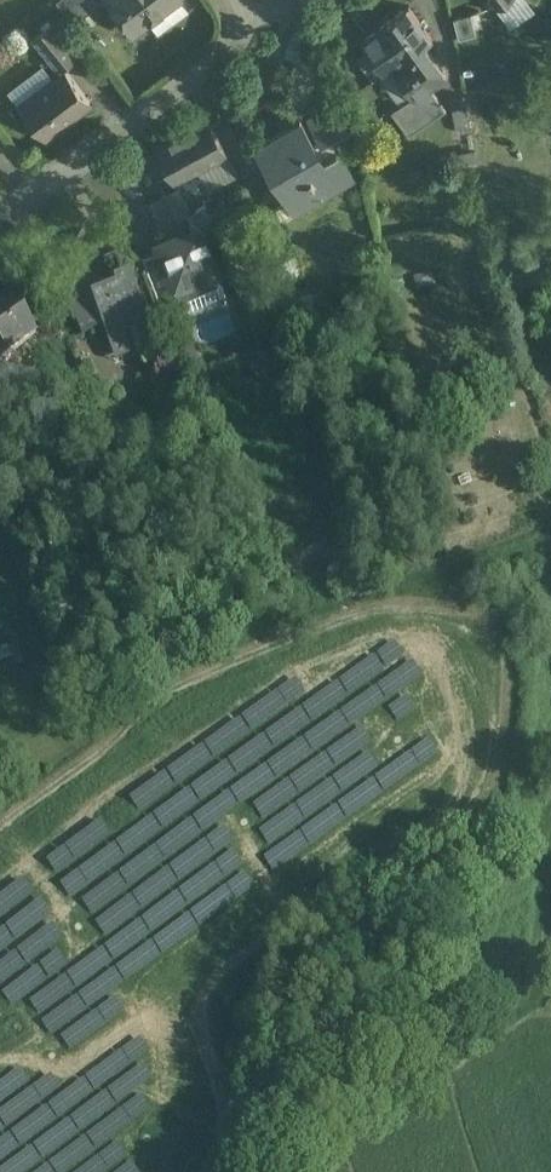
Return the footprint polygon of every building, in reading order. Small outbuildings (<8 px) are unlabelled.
[(95,0),(62,0),(56,5),(74,28),(101,8),(95,0)] [(134,36),(180,1),(180,0),(107,0),(134,36)] [(491,11),(506,0),(483,0),(491,11)] [(408,11),(378,32),(378,33),(361,46),(384,78),(392,73),(424,50),(432,44),(408,11)] [(473,20),(454,23),(458,43),(477,40),(473,20)] [(78,60),(52,26),(33,41),(59,75),(78,60)] [(424,50),(392,73),(413,102),(391,117),(409,142),(446,116),(430,92),(446,81),(424,50)] [(66,76),(20,111),(44,143),(90,108),(66,76)] [(339,106),(309,123),(323,147),(323,149),(330,145),(353,131),(339,106)] [(323,147),(316,152),(300,124),(256,150),(289,206),(299,200),(304,209),(352,181),(330,145),(323,149),(323,147)] [(208,125),(155,153),(174,189),(227,160),(208,125)] [(178,195),(151,210),(165,235),(192,221),(178,195)] [(201,236),(157,254),(159,258),(175,298),(186,293),(219,280),(201,236)] [(125,244),(104,253),(114,280),(131,274),(131,275),(145,270),(139,261),(125,244)] [(114,280),(116,285),(106,289),(98,270),(91,272),(85,257),(47,272),(56,296),(60,294),(65,308),(68,306),(74,320),(77,319),(82,332),(103,323),(112,346),(132,338),(136,349),(142,346),(140,341),(155,335),(131,275),(131,274),(114,280)] [(175,298),(159,258),(146,263),(144,259),(139,261),(140,263),(143,261),(160,304),(175,298)] [(219,280),(186,293),(194,313),(227,300),(219,280)] [(0,305),(0,354),(36,327),(13,295),(0,305)] [(280,347),(254,353),(258,371),(285,365),(280,347)] [(316,525),(298,546),(321,567),(339,545),(316,525)] [(0,651),(0,669),(24,661),(18,645),(0,651)]
